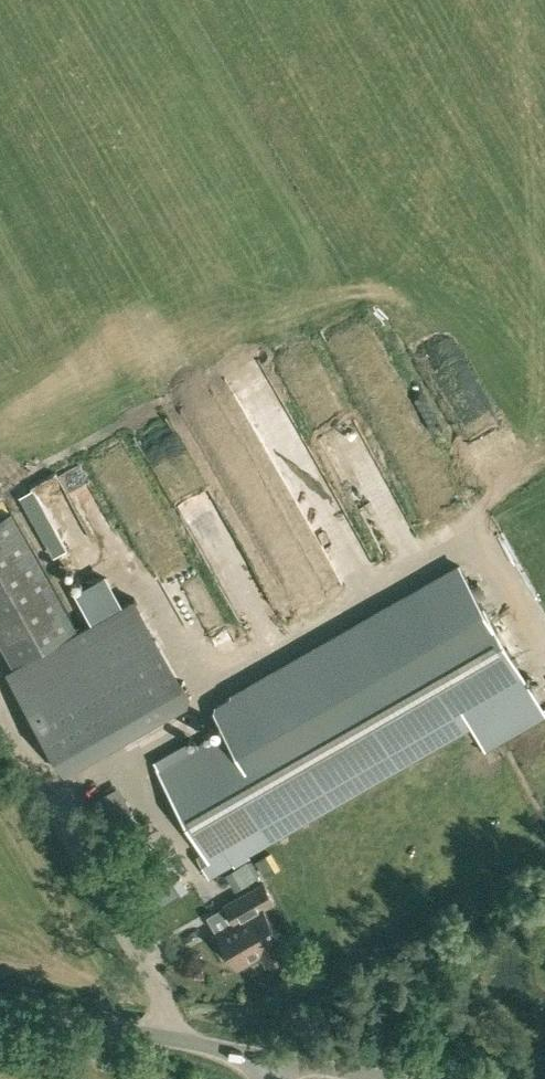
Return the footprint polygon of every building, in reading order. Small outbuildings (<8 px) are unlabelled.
[(269,439),(292,430),(279,396),(276,397),(271,383),(251,390),(269,439)] [(211,439),(237,479),(262,463),(236,423),(211,439)] [(168,461),(194,485),(189,491),(200,501),(217,482),(180,448),(168,461)] [(267,466),(237,483),(248,505),(279,489),(267,466)] [(74,626),(7,511),(0,515),(0,645),(11,663),(74,626)] [(231,728),(159,769),(216,870),(470,724),(484,749),(544,715),(477,589),(463,565),(217,704),(231,728)] [(94,621),(7,672),(17,689),(65,772),(170,712),(189,700),(141,617),(131,600),(122,605),(106,576),(77,593),(94,621)] [(109,837),(142,819),(130,797),(97,815),(109,837)] [(242,885),(257,877),(248,861),(233,869),(242,885)] [(284,951),(277,938),(280,937),(262,906),(273,900),(264,883),(235,899),(245,916),(213,934),(222,951),(229,946),(239,963),(262,950),(267,960),(284,951)]
